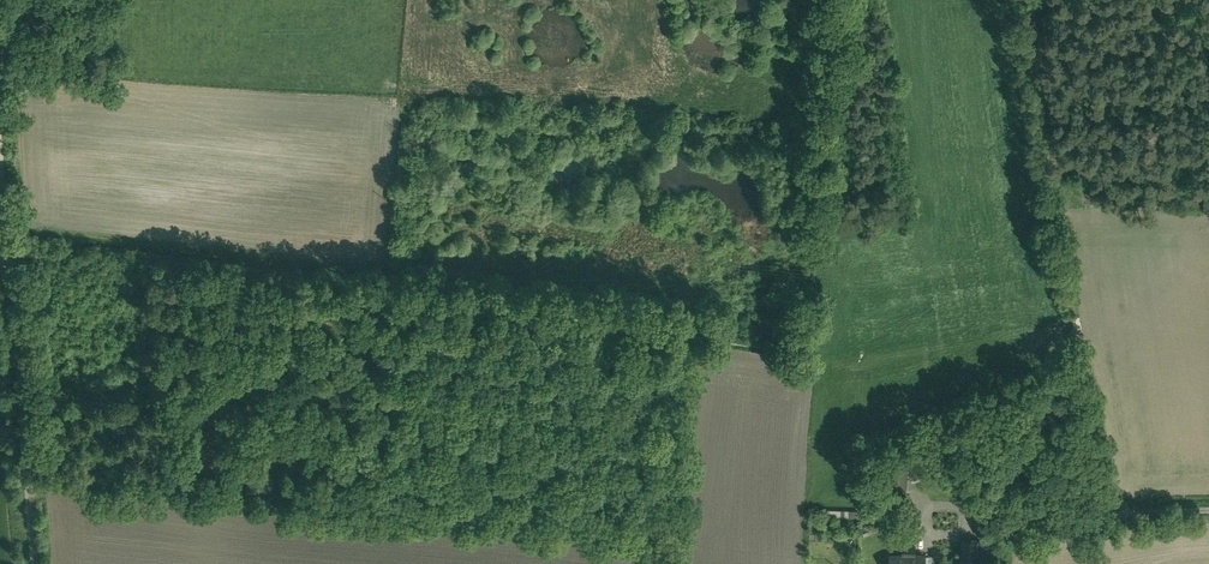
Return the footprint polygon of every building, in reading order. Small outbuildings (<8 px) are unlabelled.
[(982,556),(961,556),(962,563),(994,563),(994,550),(996,550),(996,540),(994,540),(981,540),(982,556)]
